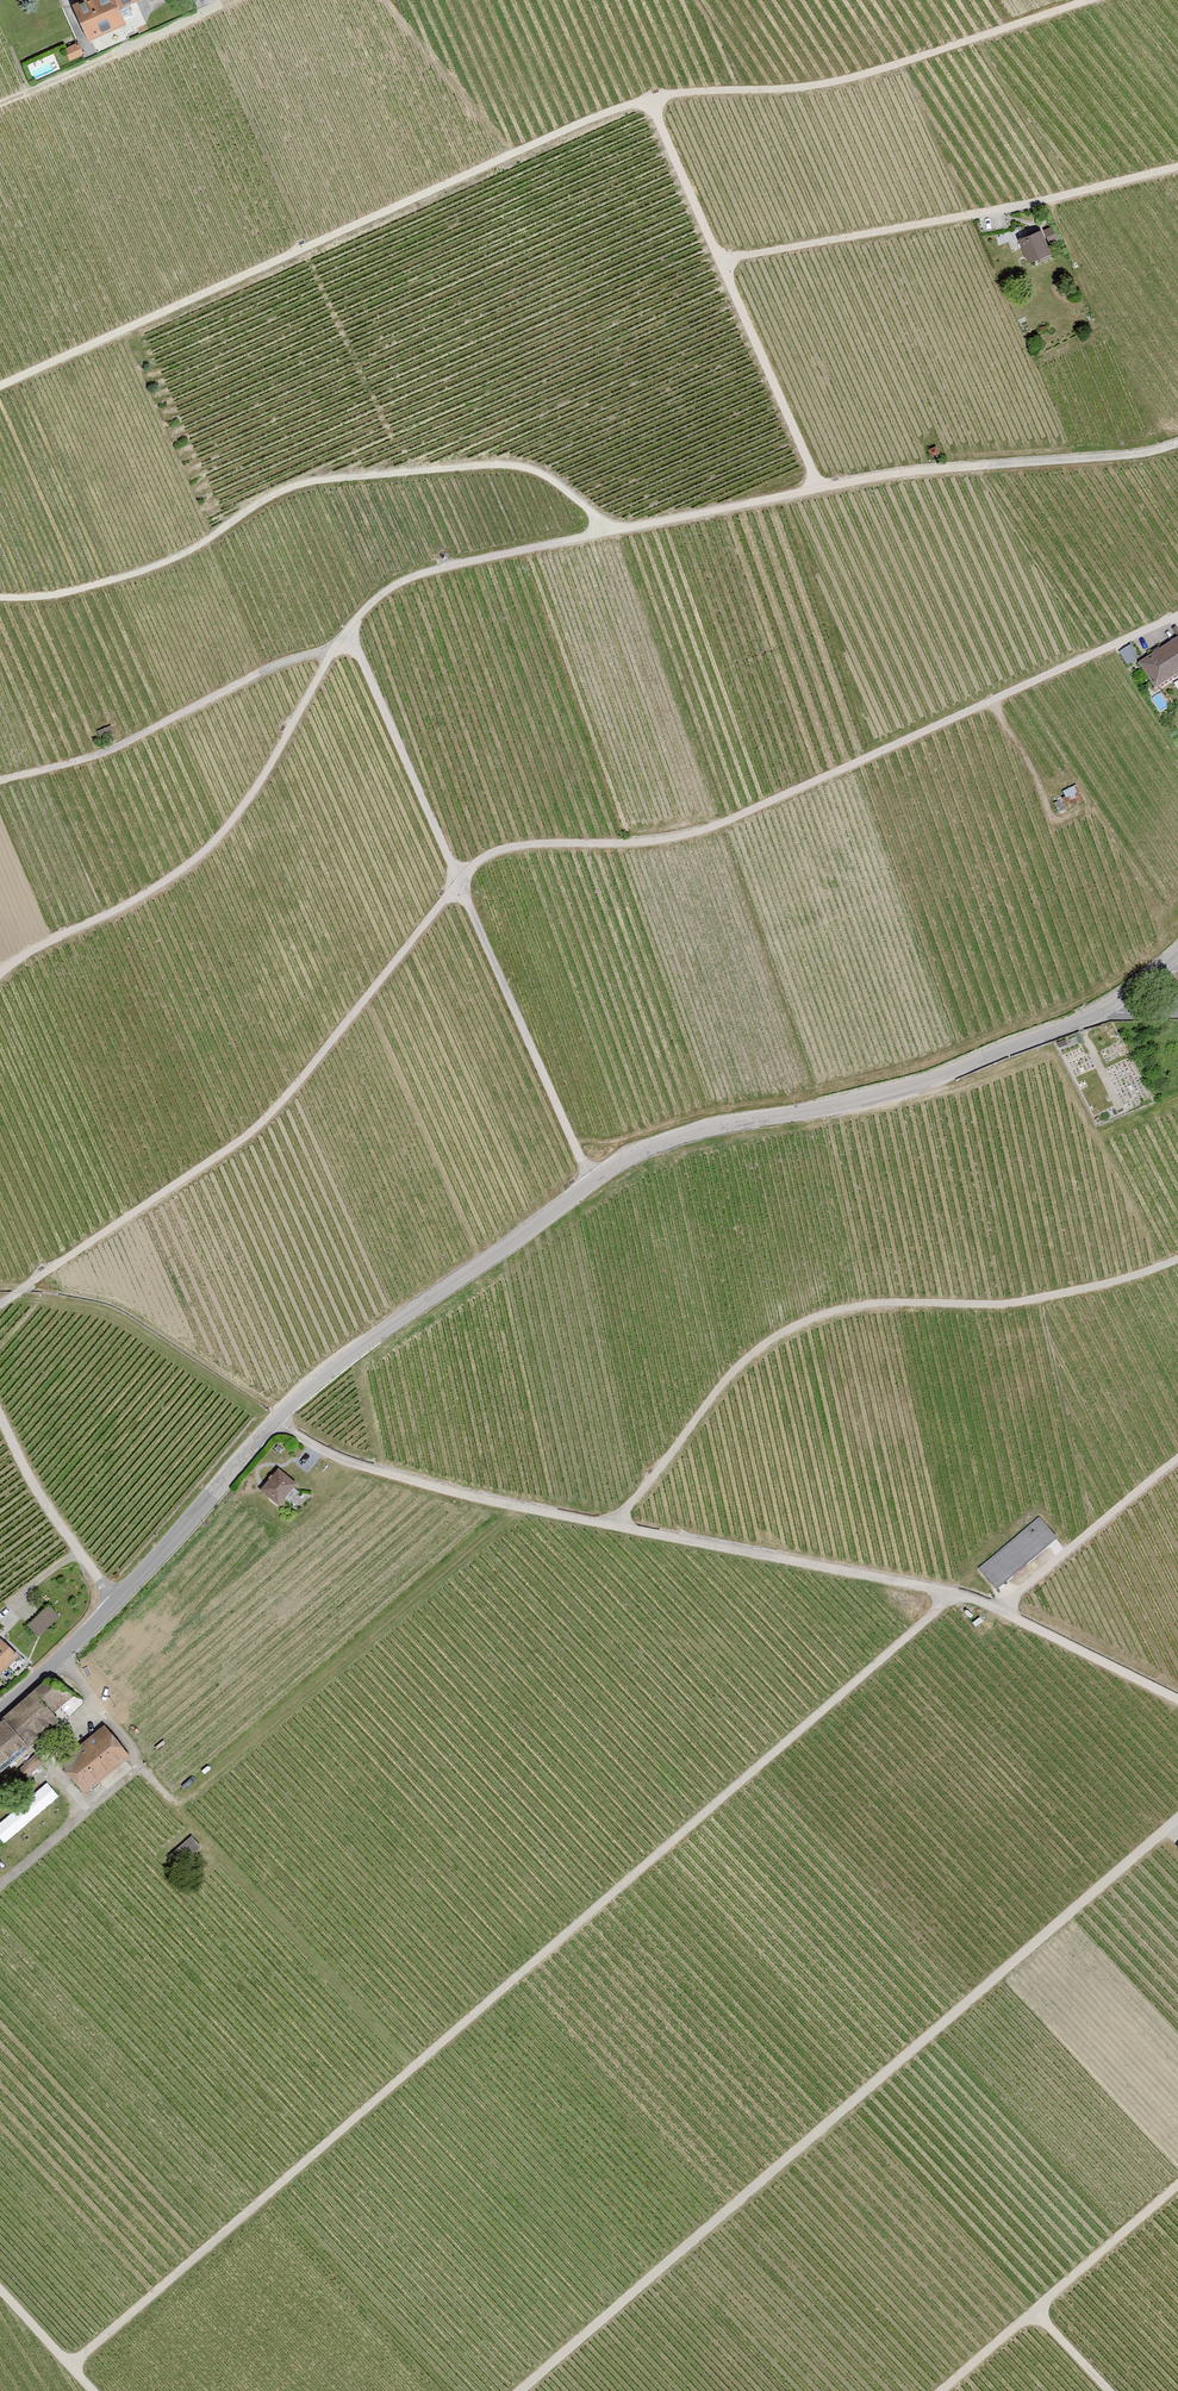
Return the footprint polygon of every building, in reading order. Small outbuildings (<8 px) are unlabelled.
[(64,2),(78,37),(115,22),(114,20),(128,14),(125,5),(138,0),(70,0),(64,2)] [(78,43),(66,46),(69,57),(81,54),(78,43)] [(1048,240),(1057,237),(1053,225),(1043,228),(1048,240)] [(1038,228),(1013,237),(1023,264),(1048,255),(1038,228)] [(1135,663),(1151,690),(1177,673),(1177,636),(1135,663)] [(1136,656),(1128,644),(1116,651),(1124,664),(1136,656)] [(275,1467),(257,1490),(277,1506),(295,1483),(275,1467)] [(1055,1539),(1037,1518),(976,1568),(994,1589),(1055,1539)] [(51,1603),(28,1623),(39,1636),(62,1616),(51,1603)] [(1,1634),(0,1636),(0,1670),(18,1652),(1,1634)] [(0,1722),(0,1768),(78,1695),(56,1670),(0,1722)] [(130,1753),(105,1724),(62,1760),(86,1789),(130,1753)] [(0,1822),(0,1836),(5,1842),(60,1794),(48,1780),(0,1822)]
